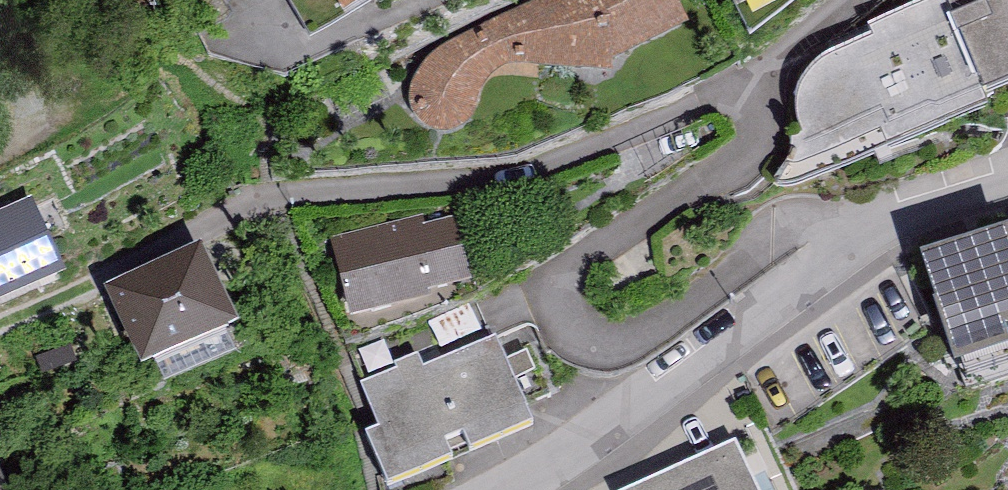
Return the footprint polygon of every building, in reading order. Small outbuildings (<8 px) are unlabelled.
[(666,0),(545,0),(478,31),(450,45),(423,77),(418,91),(420,107),(429,116),(452,117),(466,102),(476,75),(488,56),(602,64),(600,51),(661,31),(676,22),(666,0)] [(810,155),(992,86),(982,59),(1007,48),(1007,0),(922,0),(909,5),(893,18),(872,36),(856,53),(841,72),(829,90),(819,110),(812,126),(809,137),(810,155)] [(0,214),(0,304),(64,277),(31,200),(0,214)] [(409,226),(337,250),(350,302),(464,263),(451,230),(414,242),(409,226)] [(933,265),(946,315),(940,318),(969,392),(1007,379),(1007,240),(933,265)] [(196,259),(113,293),(140,353),(217,317),(196,259)] [(404,368),(377,380),(387,403),(377,408),(400,463),(549,396),(519,326),(409,376),(404,368)] [(633,489),(738,489),(726,457),(633,489)]
